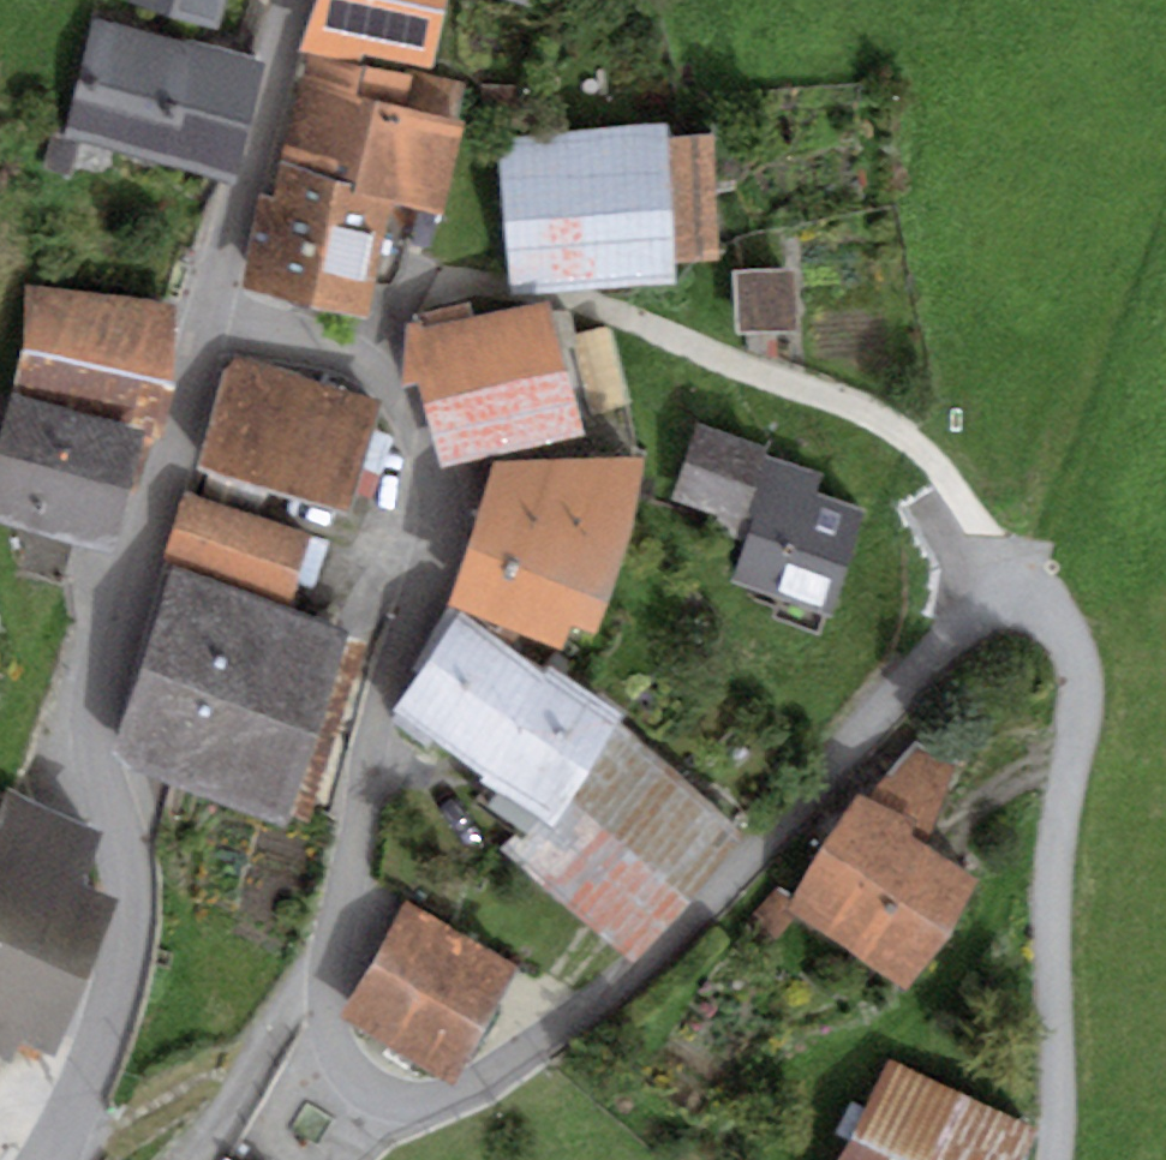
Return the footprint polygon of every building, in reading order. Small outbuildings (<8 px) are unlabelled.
[(220,18),(225,0),(157,0),(220,18)] [(302,43),(333,49),(365,43),(435,55),(445,0),(316,0),(302,43)] [(265,50),(92,16),(70,135),(237,170),(265,50)] [(469,78),(304,49),(280,155),(391,185),(440,198),(469,78)] [(666,113),(497,133),(512,285),(677,270),(675,249),(721,247),(715,121),(667,125),(666,113)] [(391,185),(280,155),(272,188),(263,186),(242,278),(367,305),(391,185)] [(796,262),(736,267),(739,326),(797,321),(796,262)] [(179,292),(32,281),(10,383),(157,414),(166,416),(179,292)] [(547,287),(407,324),(403,375),(419,373),(441,459),(584,424),(547,287)] [(385,392),(229,350),(199,459),(352,499),(385,392)] [(10,383),(0,422),(0,508),(112,535),(125,481),(138,485),(157,414),(10,383)] [(780,457),(706,430),(683,494),(757,521),(780,457)] [(493,452),(447,589),(562,634),(572,606),(596,613),(647,443),(493,452)] [(312,523),(186,485),(167,546),(293,581),(312,523)] [(876,524),(782,490),(751,575),(845,609),(876,524)] [(348,613),(172,558),(114,743),(132,762),(288,811),(348,613)] [(544,659),(461,601),(388,697),(542,802),(552,810),(612,716),(623,699),(551,651),(544,659)] [(741,815),(612,716),(552,810),(542,802),(502,842),(632,951),(741,815)] [(876,789),(858,782),(784,893),(904,974),(980,863),(929,830),(957,757),(915,739),(876,789)] [(7,781),(0,799),(0,1041),(8,1044),(19,1018),(57,1036),(116,879),(84,865),(105,816),(7,781)] [(515,954),(405,898),(342,1007),(452,1075),(515,954)] [(888,1053),(832,1159),(1016,1159),(1036,1118),(888,1053)]
